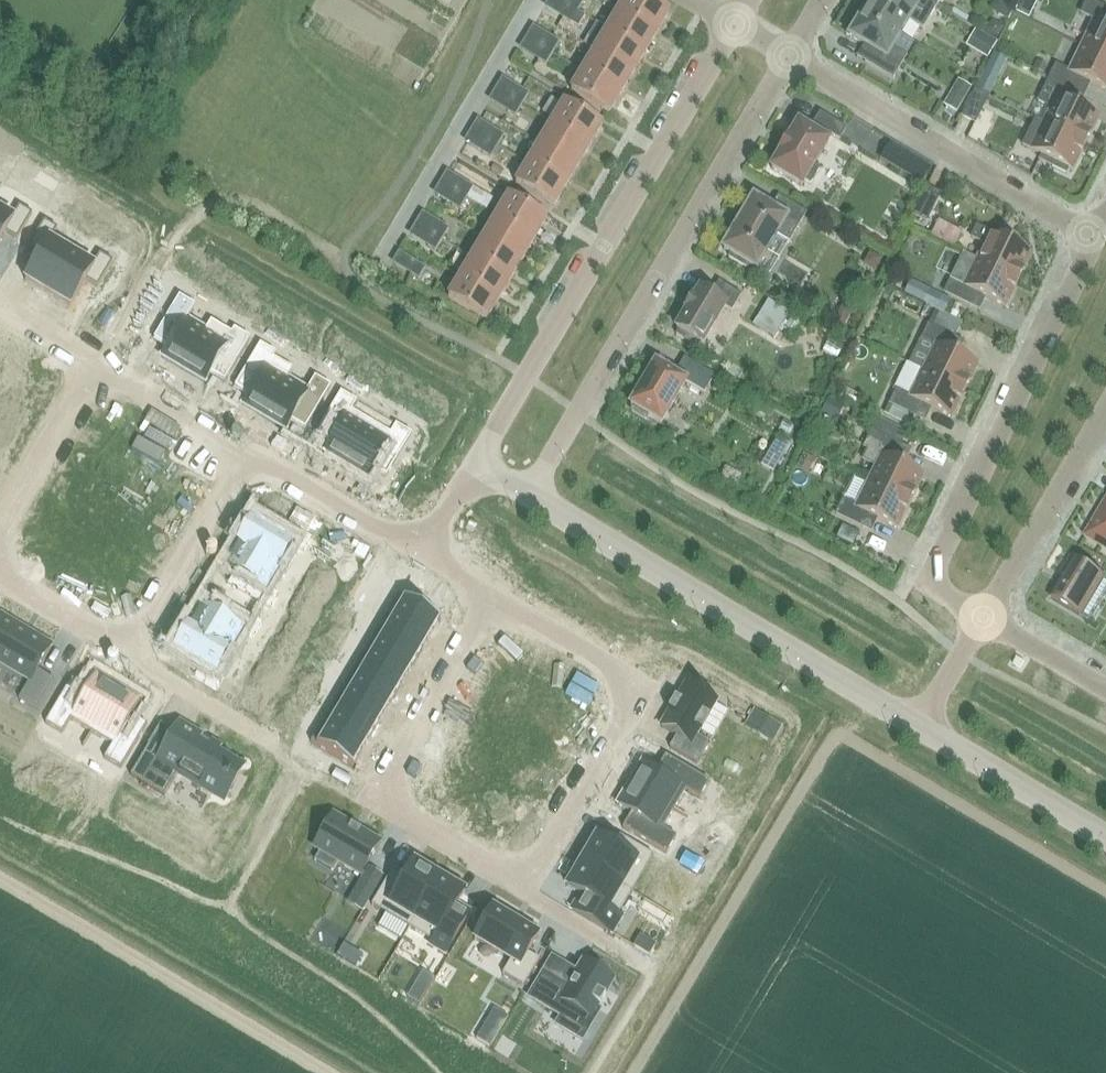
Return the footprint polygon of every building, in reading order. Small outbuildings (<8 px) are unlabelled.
[(583,1),(582,0),(574,0),(569,7),(577,12),(583,1)] [(668,14),(645,0),(625,0),(617,12),(656,35),(668,14)] [(926,0),(901,0),(900,2),(897,0),(866,0),(864,3),(868,5),(863,13),(900,34),(908,21),(922,30),(936,6),(926,0)] [(1105,59),(1105,10),(1087,1),(1080,13),(1093,20),(1081,46),(1105,59)] [(577,12),(569,7),(562,19),(570,24),(577,12)] [(644,55),(656,35),(617,12),(606,32),(644,55)] [(892,48),(900,34),(863,13),(859,20),(855,18),(845,35),(871,51),(864,63),(892,80),(906,56),(892,48)] [(973,28),(968,49),(989,55),(995,35),(973,28)] [(632,75),(644,55),(606,32),(594,52),(632,75)] [(551,38),(544,50),(552,54),(559,43),(551,38)] [(1081,46),(1068,72),(1055,66),(1049,79),(1075,91),(1080,79),(1105,91),(1105,59),(1081,46)] [(544,50),(537,61),(545,65),(552,54),(544,50)] [(620,95),(632,75),(594,52),(582,72),(620,95)] [(995,53),(981,85),(990,89),(1005,57),(995,53)] [(608,114),(620,95),(582,72),(570,92),(608,114)] [(959,105),(967,83),(956,79),(948,101),(959,105)] [(1069,103),(1075,91),(1049,79),(1037,103),(1050,109),(1043,124),(1085,144),(1098,118),(1069,103)] [(520,90),(513,102),(521,106),(528,94),(520,90)] [(975,91),(962,116),(974,123),(987,97),(975,91)] [(513,102),(507,113),(514,117),(521,106),(513,102)] [(589,148),(601,127),(563,104),(550,125),(589,148)] [(838,141),(845,129),(819,113),(812,125),(814,126),(811,132),(797,124),(788,140),(787,139),(779,153),(780,153),(770,169),(801,187),(804,181),(810,184),(819,169),(813,165),(828,142),(826,141),(829,135),(838,141)] [(1053,162),(1051,167),(1065,174),(1067,169),(1072,171),(1085,144),(1043,124),(1030,150),(1053,162)] [(577,167),(589,148),(550,125),(539,145),(577,167)] [(496,131),(489,142),(497,147),(503,136),(496,131)] [(489,142),(482,154),(490,159),(497,147),(489,142)] [(565,187),(577,167),(539,145),(527,165),(565,187)] [(913,173),(922,179),(929,167),(902,150),(890,169),(909,181),(913,173)] [(553,208),(565,187),(527,165),(515,185),(553,208)] [(465,183),(458,194),(466,199),(472,188),(465,183)] [(913,216),(925,222),(938,196),(925,190),(913,216)] [(458,194),(451,206),(459,211),(466,199),(458,194)] [(769,210),(752,200),(723,250),(730,254),(728,258),(746,269),(748,265),(756,269),(776,236),(788,243),(806,213),(777,196),(769,210)] [(534,240),(546,220),(508,197),(495,218),(534,240)] [(4,234),(16,241),(32,215),(19,208),(12,219),(0,212),(0,242),(4,234)] [(935,215),(927,232),(952,243),(960,226),(935,215)] [(522,260),(534,240),(495,218),(483,238),(522,260)] [(39,255),(24,281),(47,295),(71,254),(50,241),(56,230),(43,222),(28,248),(39,255)] [(440,225),(434,236),(441,240),(448,229),(440,225)] [(976,227),(971,238),(984,244),(976,260),(1018,281),(1031,254),(1027,252),(1029,247),(1015,241),(1013,245),(976,227)] [(434,236),(427,247),(434,252),(441,240),(434,236)] [(510,280),(522,260),(483,238),(472,258),(510,280)] [(71,254),(47,295),(69,308),(85,282),(97,289),(112,263),(99,255),(92,267),(71,254)] [(1018,281),(976,260),(963,254),(944,293),(970,306),(976,293),(1005,308),(1018,281)] [(498,300),(510,280),(472,258),(460,278),(498,300)] [(417,264),(410,276),(418,280),(425,269),(417,264)] [(486,321),(498,300),(460,278),(448,298),(486,321)] [(731,312),(741,295),(718,282),(709,297),(698,291),(693,300),(692,299),(685,310),(686,311),(675,329),(678,331),(675,335),(691,345),(694,340),(702,345),(724,308),(731,312)] [(765,329),(784,306),(766,292),(747,315),(765,329)] [(178,297),(153,340),(166,348),(161,358),(183,370),(205,332),(204,332),(186,320),(194,307),(178,297)] [(843,327),(854,309),(843,303),(832,321),(843,327)] [(205,332),(183,370),(204,383),(210,374),(223,382),(249,339),(233,330),(231,334),(210,322),(204,332),(205,332)] [(922,371),(964,392),(977,365),(948,351),(954,339),(928,326),(921,339),(934,345),(922,371)] [(916,357),(922,340),(908,334),(901,352),(916,357)] [(259,345),(234,388),(247,396),(242,406),(264,418),(286,380),(287,381),(293,371),(272,359),(275,355),(259,345)] [(673,376),(654,364),(630,406),(632,408),(630,411),(645,420),(647,416),(660,424),(685,383),(703,394),(714,377),(683,359),(673,376)] [(951,418),(964,392),(922,371),(909,397),(896,391),(889,404),(915,416),(921,404),(951,418)] [(286,380),(264,418),(285,431),(290,422),(304,430),(330,387),(314,378),(306,392),(287,381),(286,380)] [(340,393),(314,436),(328,445),(323,454),(344,466),(370,423),(350,412),(356,403),(340,393)] [(370,423),(344,466),(366,479),(371,470),(385,478),(410,435),(395,426),(390,435),(370,423)] [(756,451),(766,463),(788,442),(778,431),(756,451)] [(867,482),(909,502),(922,476),(893,462),(900,447),(871,432),(863,447),(867,449),(862,460),(875,466),(867,482)] [(896,529),(909,502),(867,482),(854,508),(841,502),(835,514),(861,527),(867,515),(896,529)] [(1087,536),(1105,548),(1105,505),(1087,536)] [(251,521),(237,544),(238,545),(281,570),(294,549),(299,551),(306,538),(284,525),(277,537),(251,521)] [(238,545),(224,569),(233,574),(226,586),(260,606),(281,570),(238,545)] [(1074,559),(1050,599),(1080,617),(1104,577),(1074,559)] [(397,596),(386,615),(427,639),(438,620),(429,615),(432,609),(412,597),(409,603),(397,596)] [(203,604),(189,628),(232,654),(253,618),(219,598),(212,610),(203,604)] [(386,615),(375,633),(416,657),(427,639),(386,615)] [(50,648),(0,619),(0,663),(29,681),(18,700),(36,711),(54,681),(36,671),(50,648)] [(188,628),(174,651),(200,666),(193,678),(216,691),(224,678),(219,675),(232,654),(189,628),(188,628)] [(375,633),(364,651),(405,676),(416,657),(375,633)] [(364,651),(354,670),(394,694),(405,676),(364,651)] [(354,670),(343,688),(384,712),(394,694),(354,670)] [(70,681),(44,724),(61,735),(69,721),(90,733),(82,747),(117,688),(94,675),(85,690),(70,681)] [(705,717),(714,702),(686,685),(677,702),(674,700),(673,701),(676,703),(670,712),(667,710),(667,712),(670,713),(661,729),(675,738),(669,749),(695,765),(708,744),(694,736),(697,731),(700,733),(708,719),(705,717)] [(117,688),(82,747),(83,747),(91,734),(111,746),(103,759),(120,769),(146,726),(131,717),(140,702),(117,688)] [(343,688),(332,706),(373,730),(384,712),(343,688)] [(332,706),(321,724),(362,748),(373,730),(332,706)] [(321,724),(310,743),(351,768),(362,748),(321,724)] [(215,754),(218,748),(181,726),(162,756),(147,747),(130,777),(163,797),(177,775),(215,797),(234,765),(215,754)] [(640,763),(628,784),(687,819),(687,818),(674,810),(685,792),(698,800),(708,783),(664,757),(655,772),(640,763)] [(628,784),(616,805),(631,814),(622,829),(666,855),(676,838),(662,830),(673,811),(687,819),(628,784)] [(360,877),(380,844),(332,816),(313,849),(320,853),(314,861),(332,871),(337,863),(360,877)] [(595,838),(581,863),(631,893),(653,857),(623,840),(616,851),(595,838)] [(581,863),(566,888),(580,896),(571,911),(611,935),(621,919),(617,917),(631,893),(581,863)] [(392,871),(371,906),(408,929),(438,879),(414,864),(405,879),(392,871)] [(438,879),(408,929),(432,943),(430,947),(444,955),(469,914),(456,906),(463,893),(438,879)] [(510,921),(491,910),(473,941),(509,962),(502,975),(522,988),(538,961),(527,954),(537,937),(519,926),(518,925),(518,926),(511,922),(511,921),(510,921)] [(595,1009),(612,982),(582,964),(567,988),(542,973),(527,999),(560,1018),(563,1014),(588,1030),(599,1011),(595,1009)]
